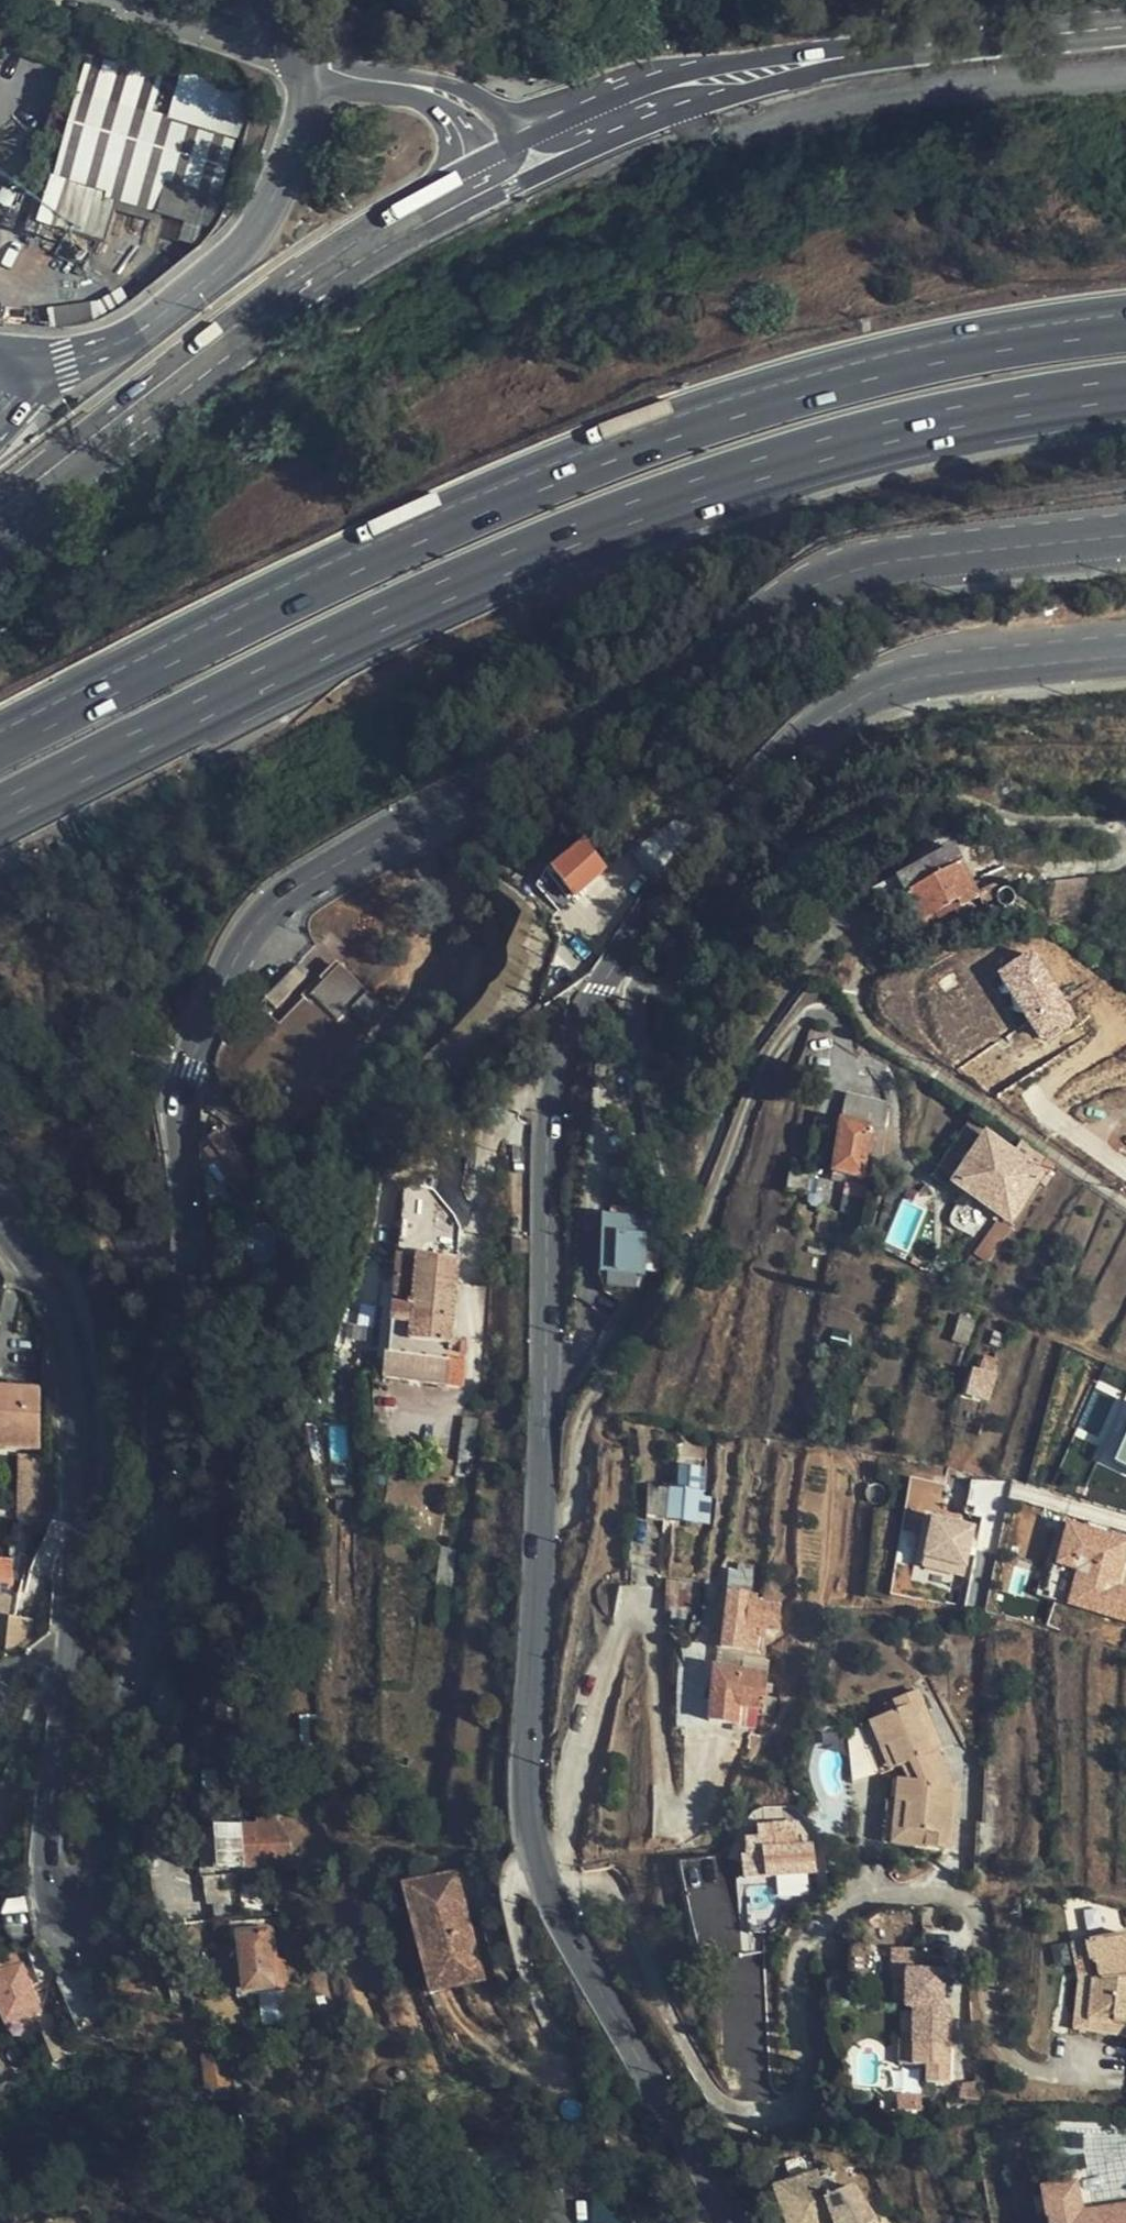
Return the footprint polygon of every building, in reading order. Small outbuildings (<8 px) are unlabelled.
[(195,192),(212,196),(225,141),(117,115),(102,171),(152,183),(195,192)] [(152,183),(102,171),(95,202),(143,215),(152,183)] [(186,227),(187,224),(195,192),(152,183),(143,215),(186,227)] [(187,224),(212,230),(218,221),(225,200),(212,196),(195,192),(187,224)] [(218,221),(212,230),(222,234),(231,201),(225,200),(218,221)] [(569,902),(609,878),(589,846),(550,869),(569,902)] [(961,912),(1006,881),(994,864),(970,879),(946,846),(892,884),(922,926),(955,905),(961,912)] [(1045,923),(1093,918),(1090,883),(1039,889),(1045,923)] [(339,1026),(320,1011),(278,1032),(244,1069),(304,1127),(379,1077),(461,987),(486,922),(461,899),(339,1026)] [(998,974),(1041,1039),(1078,1016),(1034,950),(998,974)] [(278,1032),(320,1011),(308,1001),(278,1032)] [(865,1182),(876,1183),(887,1109),(842,1102),(831,1178),(839,1178),(838,1188),(864,1191),(865,1182)] [(243,1156),(222,1134),(209,1145),(242,1188),(253,1180),(248,1166),(243,1156)] [(1041,1180),(987,1143),(955,1189),(1009,1225),(1041,1180)] [(803,1202),(805,1182),(786,1179),(784,1200),(803,1202)] [(856,1223),(859,1204),(840,1200),(837,1220),(856,1223)] [(601,1215),(603,1274),(650,1273),(649,1214),(601,1215)] [(400,1257),(388,1380),(449,1386),(459,1264),(400,1257)] [(985,1399),(986,1381),(950,1378),(950,1397),(985,1399)] [(41,1453),(42,1452),(42,1395),(32,1395),(0,1396),(0,1454),(41,1453)] [(1125,1471),(1125,1439),(1117,1468),(1125,1471)] [(668,1487),(670,1522),(713,1519),(709,1466),(680,1468),(681,1486),(668,1487)] [(974,1480),(969,1509),(983,1511),(988,1482),(974,1480)] [(22,1524),(39,1524),(40,1484),(23,1483),(22,1524)] [(971,1582),(976,1521),(924,1518),(919,1580),(932,1581),(931,1590),(951,1592),(952,1580),(971,1582)] [(1123,1585),(1125,1572),(1125,1536),(1066,1521),(1055,1566),(1075,1571),(1066,1608),(1125,1623),(1125,1585),(1123,1585)] [(14,1565),(0,1564),(0,1599),(12,1599),(14,1565)] [(758,1652),(759,1628),(750,1627),(750,1612),(724,1611),(723,1651),(758,1652)] [(766,1700),(766,1677),(712,1675),(711,1694),(710,1699),(709,1727),(730,1728),(732,1728),(736,1729),(737,1710),(763,1711),(765,1715),(779,1716),(779,1700),(766,1700)] [(874,1700),(856,1708),(867,1734),(877,1730),(887,1754),(896,1750),(909,1778),(890,1779),(890,1843),(941,1843),(941,1778),(919,1778),(917,1740),(928,1736),(901,1676),(869,1690),(874,1700)] [(867,1734),(856,1708),(842,1714),(864,1765),(887,1754),(877,1730),(867,1734)] [(919,1778),(941,1778),(928,1736),(917,1740),(919,1778)] [(890,1843),(890,1779),(874,1779),(875,1842),(890,1843)] [(771,1824),(771,1814),(758,1814),(758,1824),(771,1824)] [(747,1884),(762,1883),(807,1879),(816,1877),(809,1825),(766,1828),(766,1839),(752,1840),(753,1853),(745,1854),(747,1884)] [(254,1830),(203,1834),(206,1873),(256,1868),(254,1830)] [(807,1879),(762,1883),(764,1900),(809,1895),(807,1879)] [(400,1911),(443,1995),(488,1973),(466,1931),(476,1926),(454,1883),(400,1911)] [(769,1960),(768,1952),(760,1893),(730,1897),(731,1906),(741,1963),(769,1960)] [(722,1966),(741,1963),(731,1906),(714,1907),(722,1966)] [(940,1920),(922,1921),(922,1942),(905,1942),(906,1972),(907,2002),(916,2001),(943,2000),(940,1920)] [(488,1973),(443,1995),(451,2011),(505,1983),(476,1926),(466,1931),(488,1973)] [(242,1994),(271,1993),(269,1976),(276,1976),(275,1969),(269,1969),(266,1936),(239,1939),(242,1994)] [(1080,1947),(1084,1967),(1091,1966),(1094,1984),(1085,1984),(1082,2026),(1110,2029),(1110,2024),(1125,2025),(1125,1959),(1122,1940),(1080,1947)] [(906,1972),(905,1942),(892,1943),(893,1973),(906,1972)] [(1080,1947),(1067,1950),(1074,1988),(1070,2039),(1125,2044),(1125,2025),(1110,2024),(1110,2029),(1082,2026),(1085,1984),(1094,1984),(1091,1966),(1084,1967),(1080,1947)] [(18,1961),(0,1969),(0,2013),(6,2025),(38,2011),(18,1961)] [(953,2056),(951,2000),(943,2000),(916,2001),(917,2029),(917,2057),(929,2057),(953,2056)] [(76,2060),(66,2026),(46,2032),(58,2066),(76,2060)] [(917,2057),(917,2029),(903,2029),(904,2058),(917,2057)] [(219,2056),(219,2043),(208,2042),(208,2056),(219,2056)] [(952,2076),(953,2056),(929,2057),(929,2076),(952,2076)] [(212,2093),(213,2108),(230,2106),(226,2061),(202,2062),(204,2093),(212,2093)] [(865,2221),(862,2213),(854,2213),(849,2205),(837,2203),(835,2198),(825,2201),(817,2177),(773,2191),(784,2222),(864,2222),(865,2221)] [(1047,2222),(1125,2222),(1125,2202),(1085,2210),(1080,2179),(1040,2186),(1047,2222)]
